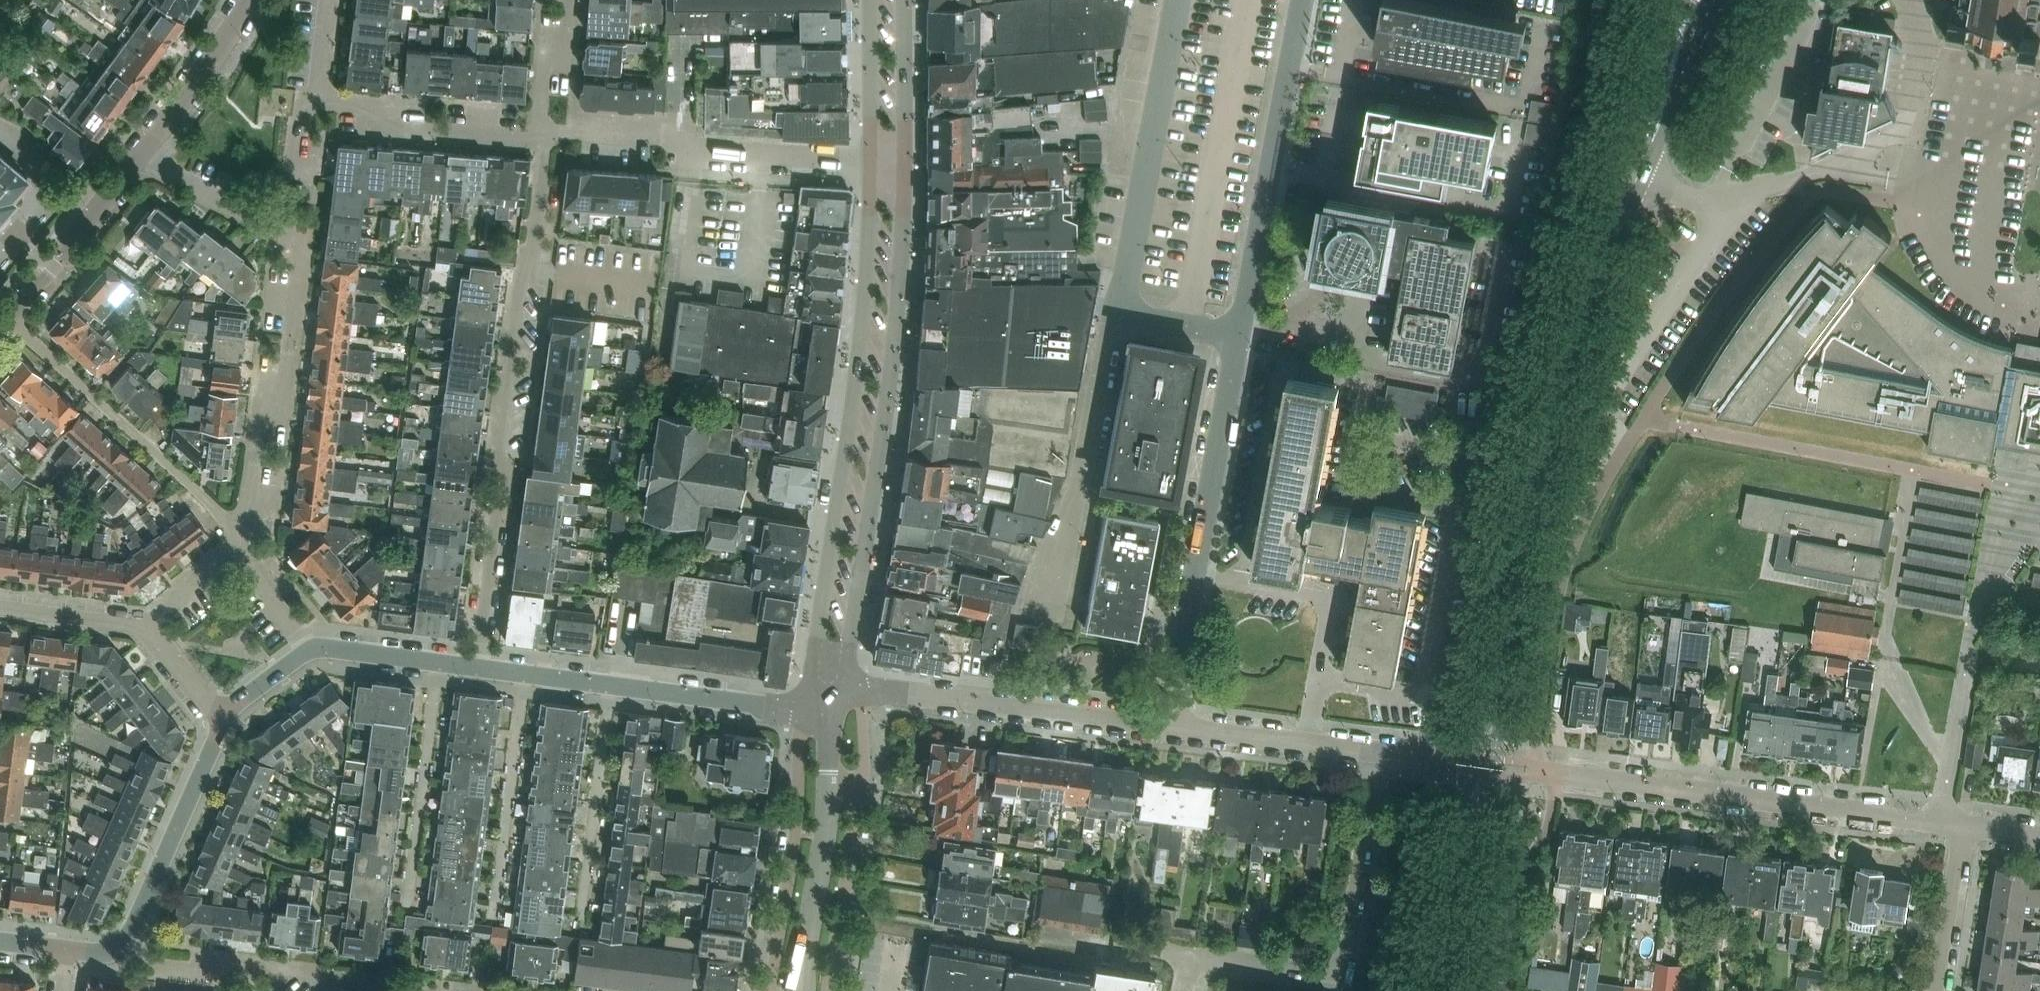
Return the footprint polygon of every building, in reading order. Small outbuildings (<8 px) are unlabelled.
[(45,12),(53,18),(65,2),(61,0),(54,0),(45,12)] [(121,8),(120,9),(168,41),(184,20),(154,2),(151,0),(140,0),(135,7),(127,1),(128,0),(107,0),(121,8)] [(184,20),(191,9),(194,8),(197,3),(196,0),(151,0),(154,2),(184,20)] [(356,12),(402,17),(403,4),(434,7),(435,0),(354,0),(354,6),(356,8),(356,11),(356,12)] [(530,19),(530,18),(533,15),(534,15),(534,7),(531,4),(531,3),(493,0),(490,0),(488,17),(451,14),(451,24),(468,26),(496,28),(496,24),(530,27),(530,19)] [(666,14),(666,0),(653,0),(653,1),(635,0),(591,0),(590,7),(600,8),(665,13),(665,14),(666,14)] [(846,7),(846,0),(666,0),(666,14),(666,29),(666,33),(729,32),(729,31),(732,7),(782,7),(782,6),(803,7),(846,7)] [(930,7),(929,44),(929,59),(939,59),(980,55),(1121,45),(1129,4),(1125,3),(1126,0),(1000,0),(995,1),(930,7)] [(1376,47),(1381,48),(1377,69),(1471,86),(1475,65),(1507,71),(1512,42),(1524,44),(1528,20),(1420,0),(1385,0),(1376,47)] [(1992,53),(2009,56),(2009,54),(2003,53),(2004,47),(2020,49),(2019,51),(2038,54),(2039,45),(2039,19),(2038,19),(2039,5),(2039,0),(1960,0),(1959,5),(1953,4),(1950,22),(1945,21),(1945,23),(1949,24),(1947,39),(1966,42),(1966,40),(1982,43),(1980,49),(1974,48),(1974,50),(1992,53)] [(600,8),(590,7),(588,31),(628,34),(629,21),(641,21),(641,20),(664,22),(665,14),(665,13),(600,8)] [(846,7),(803,7),(782,7),(732,7),(729,31),(729,32),(729,38),(847,39),(846,7)] [(168,41),(120,9),(115,15),(127,24),(118,36),(125,40),(154,60),(168,41)] [(1896,114),(1897,114),(1887,92),(1886,92),(1884,92),(1894,30),(1857,24),(1841,21),(1843,9),(1842,9),(1829,83),(1825,82),(1825,81),(1824,80),(1819,107),(1811,111),(1817,122),(1812,152),(1813,152),(1814,150),(1895,113),(1896,114)] [(42,11),(29,27),(40,36),(52,20),(42,11)] [(392,29),(406,30),(407,17),(402,17),(356,12),(356,13),(356,18),(355,18),(354,21),(351,23),(350,29),(353,32),(353,35),(387,39),(389,24),(392,25),(392,29)] [(421,50),(408,49),(405,77),(404,87),(408,87),(411,90),(416,90),(419,88),(427,89),(430,51),(431,51),(432,27),(419,26),(418,39),(422,39),(421,50)] [(430,51),(427,89),(431,89),(433,91),(439,92),(441,90),(450,90),(454,53),(455,29),(446,28),(444,52),(431,51),(430,51)] [(529,43),(529,31),(505,29),(503,59),(501,97),(524,99),(526,79),(526,76),(529,74),(530,68),(527,66),(527,63),(512,61),(514,42),(529,43)] [(25,32),(15,45),(24,52),(34,40),(25,32)] [(0,42),(10,50),(16,41),(7,34),(0,42)] [(386,48),(404,50),(405,41),(396,40),(353,35),(352,37),(353,37),(353,42),(352,41),(351,45),(348,47),(347,53),(350,56),(350,60),(384,64),(384,63),(386,48)] [(598,43),(591,42),(590,42),(587,45),(587,46),(586,55),(584,57),(583,63),(585,65),(585,69),(595,70),(621,72),(622,54),(626,55),(627,50),(665,53),(665,40),(647,38),(646,43),(623,41),(599,40),(598,43)] [(773,70),(847,71),(847,50),(847,49),(846,41),(847,41),(847,39),(729,38),(728,53),(698,53),(698,67),(728,67),(728,71),(773,71),(773,70)] [(154,60),(125,40),(116,52),(98,39),(92,47),(140,79),(154,60)] [(476,54),(474,92),(473,94),(501,97),(503,59),(483,58),(483,54),(485,54),(486,43),(478,42),(476,54)] [(97,78),(126,99),(140,79),(92,47),(87,53),(98,62),(90,73),(97,78)] [(4,62),(3,63),(12,70),(23,56),(14,49),(4,62)] [(1097,84),(1095,52),(976,60),(939,62),(929,62),(929,63),(930,64),(929,91),(929,93),(949,91),(949,94),(995,91),(1097,84)] [(464,91),(474,92),(476,54),(454,53),(450,90),(454,91),(456,93),(461,93),(464,91)] [(403,65),(402,65),(384,63),(384,64),(350,60),(350,61),(351,61),(350,66),(349,66),(349,69),(346,71),(345,77),(348,80),(347,84),(365,86),(381,87),(383,76),(390,76),(388,88),(401,90),(403,65)] [(0,69),(0,84),(2,85),(9,76),(0,69)] [(581,90),(580,100),(585,106),(595,107),(596,107),(596,106),(599,105),(617,106),(619,79),(620,79),(621,72),(595,70),(585,69),(584,81),(584,86),(583,88),(581,90)] [(64,85),(65,84),(112,118),(126,99),(97,78),(90,73),(81,84),(63,71),(57,79),(64,85)] [(848,72),(847,71),(773,71),(728,71),(728,92),(752,92),(752,108),(784,108),(784,109),(816,109),(816,105),(848,104),(848,102),(847,72),(848,72)] [(654,109),(665,110),(665,74),(655,74),(655,86),(654,109)] [(637,80),(620,79),(619,79),(617,106),(619,108),(619,109),(633,110),(633,109),(636,107),(654,109),(655,86),(637,84),(637,80)] [(59,109),(69,117),(76,122),(97,138),(112,118),(65,84),(59,91),(68,97),(59,109)] [(848,110),(848,108),(838,109),(816,109),(784,109),(784,108),(773,108),(752,108),(752,92),(728,92),(728,85),(706,85),(706,92),(698,92),(698,125),(706,125),(706,131),(848,139),(848,116),(848,110)] [(929,111),(971,108),(995,106),(995,91),(949,94),(949,91),(929,93),(929,111)] [(1058,93),(1037,95),(1038,103),(1058,101),(1058,93)] [(53,145),(51,148),(76,166),(89,148),(83,144),(86,139),(78,133),(64,122),(50,112),(53,109),(33,95),(23,109),(42,122),(53,130),(48,136),(49,142),(53,145)] [(1084,99),(1085,110),(1107,108),(1106,97),(1084,99)] [(1372,101),(1367,124),(1368,124),(1359,174),(1445,190),(1449,170),(1488,177),(1493,147),(1494,147),(1498,124),(1372,101)] [(1060,102),(1048,103),(1049,111),(1060,110),(1060,102)] [(929,164),(971,163),(1013,163),(1012,151),(1042,150),(1041,135),(1033,135),(1032,128),(1031,104),(995,108),(995,106),(971,108),(929,111),(929,137),(929,164)] [(1107,108),(1085,110),(1086,121),(1107,119),(1107,108)] [(1552,126),(1528,122),(1524,142),(1549,146),(1552,126)] [(1080,150),(1101,150),(1102,139),(1080,139),(1080,150)] [(362,191),(374,192),(384,193),(389,148),(371,147),(371,146),(368,146),(368,147),(354,145),(343,144),(343,145),(340,148),(339,148),(338,158),(334,187),(362,191)] [(408,149),(389,148),(384,193),(383,206),(390,206),(392,194),(403,195),(404,195),(409,149),(408,149)] [(419,203),(418,211),(422,212),(429,151),(410,150),(410,149),(409,149),(404,195),(403,195),(402,201),(419,203)] [(1042,151),(1042,150),(1012,151),(1013,163),(971,163),(929,164),(929,165),(928,213),(928,221),(927,244),(952,244),(952,249),(967,249),(1055,248),(1077,247),(1076,223),(1063,217),(1063,211),(1068,211),(1068,199),(1062,199),(1062,187),(1064,187),(1064,149),(1042,151)] [(1101,150),(1080,150),(1077,150),(1077,161),(1101,161),(1101,150)] [(422,212),(431,213),(433,198),(444,198),(449,152),(448,152),(448,153),(429,151),(422,212)] [(450,152),(449,152),(444,198),(454,199),(452,214),(462,215),(470,154),(450,153),(450,152)] [(0,154),(0,219),(5,213),(16,201),(11,197),(28,177),(0,154)] [(470,199),(483,200),(490,155),(488,155),(488,156),(470,154),(462,215),(470,216),(471,205),(469,205),(470,199)] [(503,218),(509,157),(490,156),(490,155),(483,200),(497,202),(495,217),(503,218)] [(510,202),(514,202),(524,204),(530,158),(528,158),(528,159),(509,157),(503,218),(509,218),(510,202)] [(564,206),(580,208),(579,223),(589,224),(590,213),(589,213),(592,170),(568,168),(563,206),(564,206)] [(615,172),(592,170),(589,213),(590,213),(613,215),(613,210),(612,210),(615,172)] [(637,173),(615,172),(612,210),(613,210),(626,211),(625,226),(634,227),(637,173)] [(661,175),(637,173),(634,227),(643,228),(644,217),(658,218),(661,175)] [(671,199),(672,181),(662,181),(661,199),(671,199)] [(848,188),(802,185),(801,190),(796,224),(811,226),(847,230),(848,230),(848,227),(852,194),(850,194),(847,191),(848,188)] [(362,191),(334,187),(333,196),(330,198),(329,203),(332,206),(331,210),(331,209),(330,210),(363,214),(364,202),(372,203),(374,192),(362,191)] [(794,202),(795,192),(785,192),(784,202),(794,202)] [(1405,270),(1396,323),(1390,355),(1454,366),(1477,240),(1449,235),(1452,220),(1397,210),(1397,207),(1330,194),(1317,262),(1385,275),(1386,267),(1405,270)] [(146,243),(154,249),(177,220),(168,213),(168,209),(163,206),(160,206),(157,204),(136,231),(132,236),(143,246),(146,243)] [(2039,368),(2039,364),(2039,355),(2033,354),(2013,350),(2014,348),(2010,347),(2002,346),(1996,344),(1990,342),(1984,340),(1978,338),(1973,335),(1967,333),(1961,330),(1956,327),(1950,324),(1945,320),(1940,317),(1871,264),(1876,258),(1872,255),(1886,236),(1857,214),(1858,214),(1855,212),(1849,221),(1827,204),(1807,226),(1787,248),(1769,271),(1750,295),(1733,319),(1717,344),(1704,366),(1691,388),(1683,402),(1686,402),(1712,407),(1718,398),(1723,401),(1719,408),(1756,416),(1769,398),(1931,429),(1928,447),(1993,459),(1994,453),(2021,458),(2021,460),(2022,460),(2024,447),(2039,450),(2039,368)] [(329,232),(329,233),(360,236),(361,225),(369,226),(371,215),(363,214),(330,210),(329,218),(326,220),(325,226),(328,228),(328,232),(329,232)] [(420,220),(420,213),(413,212),(412,220),(420,220)] [(166,263),(159,272),(165,277),(181,255),(182,256),(200,232),(191,225),(191,221),(186,218),(183,218),(180,216),(177,220),(154,249),(167,259),(166,263)] [(382,217),(380,238),(397,240),(399,219),(382,217)] [(845,247),(847,230),(811,226),(796,224),(792,248),(845,254),(846,250),(846,247),(845,247)] [(203,228),(200,232),(182,256),(194,265),(190,271),(191,271),(184,280),(190,285),(202,269),(203,270),(223,244),(215,237),(214,234),(210,230),(206,231),(203,228)] [(327,241),(324,243),(323,248),(326,251),(326,254),(357,258),(358,249),(370,250),(371,244),(372,237),(371,237),(360,236),(329,233),(327,241)] [(610,234),(600,233),(599,242),(609,243),(610,234)] [(203,270),(222,285),(242,259),(244,258),(235,251),(235,247),(231,244),(227,244),(224,242),(223,244),(203,270)] [(967,249),(952,249),(952,244),(927,244),(926,267),(951,267),(951,261),(966,262),(964,282),(1098,284),(1100,270),(1077,270),(1077,247),(1055,248),(967,249)] [(456,262),(456,258),(457,248),(437,246),(436,259),(450,261),(456,262)] [(477,261),(497,263),(498,250),(478,248),(477,261)] [(790,268),(790,270),(840,277),(840,275),(843,275),(843,274),(845,254),(792,248),(790,267),(790,268)] [(354,275),(356,261),(325,258),(323,258),(321,275),(323,275),(323,280),(320,280),(320,283),(353,287),(378,290),(379,278),(354,275)] [(226,301),(234,302),(243,304),(244,301),(250,293),(249,292),(254,285),(255,277),(253,275),(256,270),(242,259),(222,285),(232,293),(226,301)] [(436,259),(435,268),(449,270),(450,261),(436,259)] [(450,261),(449,270),(448,274),(455,275),(454,286),(459,286),(458,294),(454,294),(453,296),(487,301),(497,302),(500,280),(502,268),(492,266),(456,262),(450,261)] [(964,283),(964,282),(966,262),(951,261),(951,267),(936,267),(926,267),(925,281),(935,282),(964,283)] [(131,285),(116,271),(108,264),(106,267),(102,267),(98,271),(99,275),(93,281),(123,308),(128,313),(135,305),(131,302),(139,293),(139,289),(133,284),(131,285)] [(415,270),(411,269),(409,288),(418,289),(419,276),(415,270)] [(156,270),(143,287),(153,295),(166,278),(165,277),(159,272),(156,270)] [(790,270),(787,290),(840,297),(841,296),(838,295),(840,277),(790,270)] [(78,299),(85,305),(96,315),(100,319),(102,317),(112,306),(119,312),(123,308),(93,281),(87,288),(84,287),(79,292),(80,296),(78,299)] [(964,282),(964,283),(935,282),(925,281),(924,292),(920,332),(1088,334),(1095,296),(1098,284),(964,282)] [(206,292),(205,298),(214,300),(215,293),(215,292),(219,288),(213,283),(212,282),(206,291),(206,292)] [(320,304),(317,304),(317,307),(375,313),(376,303),(351,299),(353,287),(320,283),(318,299),(320,299),(320,304)] [(836,329),(838,321),(783,313),(768,311),(741,307),(743,292),(744,291),(742,291),(742,295),(720,291),(720,288),(719,288),(719,289),(717,304),(686,299),(687,291),(680,290),(679,298),(679,299),(674,329),(827,354),(831,329),(836,329)] [(838,321),(838,319),(835,319),(838,298),(840,299),(840,297),(787,290),(786,298),(785,298),(770,295),(768,311),(783,313),(838,321)] [(451,316),(450,318),(484,323),(494,324),(497,302),(487,301),(453,296),(452,304),(456,305),(455,316),(451,316)] [(170,297),(154,321),(164,328),(183,299),(170,297)] [(61,316),(50,329),(53,332),(52,336),(57,339),(60,338),(66,345),(68,346),(96,315),(78,299),(71,307),(68,304),(59,314),(61,316)] [(188,331),(190,318),(194,301),(183,299),(164,328),(188,331)] [(215,307),(214,321),(190,318),(188,331),(244,337),(246,326),(249,324),(250,317),(247,315),(248,312),(238,310),(215,307)] [(375,313),(317,307),(317,309),(319,310),(318,314),(316,314),(314,330),(347,334),(349,321),(374,324),(375,313)] [(130,325),(135,320),(128,314),(128,313),(123,308),(119,312),(120,316),(130,325)] [(595,321),(595,320),(591,319),(553,314),(550,337),(587,342),(587,344),(592,344),(595,321)] [(91,325),(100,320),(100,319),(96,315),(68,346),(70,348),(70,352),(75,356),(78,355),(85,361),(106,338),(112,331),(108,328),(102,334),(91,325)] [(448,338),(447,340),(481,345),(491,346),(494,324),(484,323),(450,318),(449,326),(453,327),(452,338),(448,338)] [(417,325),(416,336),(425,338),(426,326),(417,325)] [(668,365),(679,367),(827,388),(828,388),(829,380),(824,379),(827,354),(674,329),(668,365)] [(312,351),(311,354),(369,361),(370,350),(345,347),(347,334),(314,330),(312,346),(314,346),(314,352),(312,351)] [(211,342),(209,358),(209,359),(214,360),(231,362),(241,363),(242,359),(245,358),(246,351),(243,349),(244,337),(188,331),(186,339),(206,342),(206,341),(211,342)] [(916,382),(1078,388),(1088,334),(920,332),(916,382)] [(416,336),(415,345),(434,348),(435,339),(425,338),(416,336)] [(547,360),(584,365),(587,344),(587,342),(550,337),(547,360)] [(107,372),(130,347),(125,343),(119,350),(106,338),(85,361),(88,364),(87,367),(92,372),(95,371),(98,374),(103,368),(107,372)] [(624,347),(634,348),(635,340),(625,339),(624,347)] [(481,345),(447,340),(446,349),(451,350),(449,360),(445,360),(445,363),(478,367),(488,368),(491,346),(481,345)] [(1172,494),(1180,450),(1196,362),(1190,354),(1130,342),(1104,482),(1172,494)] [(136,351),(146,361),(150,364),(160,353),(137,350),(136,351)] [(136,351),(126,362),(129,365),(118,378),(111,385),(117,391),(117,394),(121,398),(125,398),(127,400),(146,379),(138,371),(146,361),(136,351)] [(369,361),(311,354),(311,357),(313,357),(313,362),(310,361),(308,378),(341,382),(343,369),(368,372),(369,361)] [(181,365),(212,369),(210,387),(238,391),(238,388),(241,388),(243,377),(239,377),(241,367),(231,366),(213,364),(214,360),(209,359),(209,358),(182,355),(181,365)] [(2,397),(13,407),(40,377),(41,376),(22,360),(10,373),(7,373),(2,377),(3,381),(2,382),(16,395),(13,398),(8,394),(7,395),(0,389),(0,396),(2,397)] [(445,363),(428,360),(427,369),(448,372),(446,382),(446,385),(475,389),(485,390),(488,368),(478,367),(445,363)] [(544,383),(581,388),(584,365),(547,360),(544,383)] [(637,372),(639,362),(638,362),(627,360),(625,370),(637,372)] [(156,367),(146,379),(127,400),(135,407),(134,410),(139,414),(143,414),(145,416),(152,409),(164,395),(156,388),(167,376),(156,367)] [(390,387),(404,389),(405,377),(392,376),(390,387)] [(1290,376),(1254,566),(1305,576),(1306,575),(1308,559),(1310,560),(1310,559),(1322,561),(1321,562),(1323,562),(1323,561),(1325,562),(1325,569),(1326,569),(1326,568),(1332,569),(1338,570),(1338,571),(1339,571),(1340,564),(1342,565),(1342,566),(1343,566),(1344,565),(1351,567),(1352,567),(1352,568),(1362,570),(1365,570),(1364,577),(1361,577),(1359,585),(1357,595),(1360,595),(1360,599),(1357,599),(1353,616),(1356,617),(1356,621),(1353,620),(1349,637),(1352,638),(1352,642),(1349,641),(1347,651),(1345,659),(1351,660),(1349,672),(1368,675),(1396,680),(1398,666),(1427,512),(1376,502),(1373,518),(1373,519),(1372,518),(1352,514),(1352,515),(1351,514),(1352,508),(1318,502),(1318,501),(1319,501),(1338,395),(1340,386),(1336,385),(1290,376)] [(17,411),(18,410),(24,403),(35,413),(28,421),(32,425),(59,394),(40,377),(13,407),(17,411)] [(305,402),(338,406),(363,409),(364,400),(365,398),(339,395),(341,382),(308,378),(306,394),(308,394),(308,399),(306,399),(305,402)] [(724,378),(722,392),(738,394),(739,381),(724,378)] [(411,380),(410,388),(418,389),(419,381),(411,380)] [(626,380),(625,392),(633,393),(635,381),(626,380)] [(441,384),(419,381),(418,389),(418,391),(445,394),(443,405),(439,404),(438,407),(472,411),(482,412),(485,390),(475,389),(446,385),(446,382),(442,382),(441,384)] [(700,419),(710,421),(706,447),(729,450),(730,441),(742,443),(745,426),(776,430),(774,448),(818,455),(818,452),(819,448),(819,447),(821,437),(821,435),(821,431),(822,429),(822,426),(823,423),(823,419),(823,418),(824,414),(824,412),(825,408),(827,392),(764,383),(753,381),(753,383),(744,381),(742,395),(775,400),(775,399),(781,400),(778,416),(742,411),(742,412),(733,410),(733,409),(703,405),(700,419)] [(1078,388),(916,382),(913,406),(956,412),(965,413),(967,413),(967,414),(984,416),(992,425),(991,431),(990,441),(989,441),(987,464),(1065,476),(1078,388)] [(541,406),(578,411),(581,388),(544,383),(541,406)] [(1389,383),(1386,397),(1436,406),(1439,392),(1389,383)] [(192,396),(194,386),(179,384),(177,394),(192,396)] [(201,419),(200,430),(232,434),(237,395),(209,391),(207,405),(189,403),(188,417),(201,419)] [(42,434),(50,426),(57,433),(78,410),(60,393),(59,394),(32,425),(42,434)] [(1386,397),(1379,395),(1376,409),(1442,421),(1444,407),(1436,406),(1386,397)] [(0,396),(0,427),(22,447),(28,439),(9,422),(18,412),(17,411),(13,407),(2,397),(0,396)] [(364,400),(363,409),(375,411),(376,401),(364,400)] [(163,402),(150,415),(162,426),(175,412),(163,402)] [(303,423),(302,426),(360,433),(362,422),(337,419),(338,406),(305,402),(303,418),(306,418),(305,423),(303,423)] [(538,428),(575,433),(578,411),(541,406),(538,428)] [(632,408),(617,406),(616,414),(631,416),(632,408)] [(910,430),(950,435),(968,437),(968,438),(989,441),(990,441),(991,431),(992,425),(984,416),(967,414),(967,413),(965,413),(956,412),(913,406),(910,430)] [(472,411),(438,407),(437,415),(442,416),(440,426),(436,426),(435,429),(469,433),(479,434),(482,412),(472,411)] [(580,427),(579,451),(590,452),(590,440),(597,440),(598,407),(592,407),(591,427),(580,427)] [(61,458),(66,463),(97,427),(81,413),(75,420),(61,436),(71,445),(61,458)] [(742,450),(741,452),(729,450),(706,447),(710,421),(700,419),(658,413),(654,438),(653,438),(653,436),(642,434),(640,449),(642,449),(637,477),(635,477),(632,500),(644,502),(644,504),(645,504),(644,513),(642,513),(642,516),(643,516),(643,517),(653,518),(695,524),(699,498),(712,500),(715,501),(715,503),(718,503),(718,501),(733,504),(733,505),(736,506),(736,504),(741,505),(741,502),(743,488),(744,488),(746,479),(747,471),(745,471),(748,456),(749,453),(744,453),(744,451),(742,450)] [(631,417),(622,416),(621,426),(630,427),(631,417)] [(406,424),(417,426),(418,418),(407,417),(406,424)] [(299,450),(332,453),(334,440),(359,443),(360,433),(302,426),(302,428),(304,429),(304,433),(302,433),(299,450)] [(83,455),(93,464),(113,441),(97,427),(66,463),(72,468),(83,455)] [(232,434),(200,430),(173,427),(172,440),(199,465),(200,465),(202,465),(201,467),(210,468),(209,474),(213,474),(214,477),(221,478),(223,476),(227,476),(230,454),(233,453),(234,446),(231,444),(231,441),(232,434)] [(421,427),(420,435),(434,437),(435,429),(421,427)] [(572,456),(575,433),(538,428),(535,451),(572,456)] [(466,455),(476,456),(479,434),(469,433),(435,429),(434,437),(439,437),(437,448),(433,448),(433,451),(466,455)] [(907,454),(981,464),(981,463),(987,464),(989,441),(968,438),(968,437),(950,435),(910,430),(910,431),(907,453),(908,453),(907,454)] [(418,444),(407,438),(403,437),(402,446),(414,448),(418,448),(418,444)] [(39,440),(29,450),(38,458),(48,448),(39,440)] [(98,491),(109,478),(129,455),(113,441),(93,464),(103,472),(92,486),(98,491)] [(625,461),(627,451),(611,449),(610,459),(625,461)] [(331,466),(332,453),(299,450),(298,465),(300,466),(299,471),(297,470),(297,473),(354,480),(355,480),(356,469),(331,466)] [(430,470),(429,473),(463,477),(473,479),(476,456),(466,455),(433,451),(431,459),(436,460),(435,470),(430,470)] [(535,451),(531,475),(569,479),(572,456),(535,451)] [(24,475),(0,453),(0,464),(18,481),(24,475)] [(767,499),(811,506),(811,504),(813,488),(815,489),(816,478),(815,477),(817,462),(817,460),(816,460),(774,454),(767,499)] [(1049,517),(1065,476),(987,464),(981,463),(981,464),(907,454),(907,456),(906,471),(904,482),(902,486),(902,488),(976,500),(1029,511),(1029,513),(1049,517)] [(108,499),(114,505),(144,469),(129,455),(109,478),(119,486),(108,499)] [(61,458),(55,464),(61,469),(66,463),(61,458)] [(400,460),(399,468),(410,470),(411,461),(400,460)] [(625,462),(616,461),(615,471),(624,472),(625,462)] [(66,463),(61,469),(67,474),(72,468),(66,463)] [(12,487),(18,481),(0,464),(0,476),(12,487)] [(356,469),(355,480),(391,484),(392,484),(393,473),(392,472),(356,468),(356,469)] [(470,501),(473,479),(463,477),(429,473),(416,471),(410,470),(399,468),(398,468),(397,478),(414,480),(433,483),(431,493),(427,492),(427,495),(460,499),(470,501)] [(131,496),(141,505),(160,483),(144,469),(114,505),(120,510),(131,496)] [(296,481),(294,497),(326,501),(328,488),(353,491),(354,480),(297,473),(296,476),(298,476),(298,481),(296,481)] [(569,479),(531,475),(528,474),(525,497),(572,503),(572,502),(574,491),(579,491),(580,481),(569,479)] [(580,481),(579,491),(590,493),(592,483),(580,481)] [(92,486),(86,492),(92,497),(98,491),(92,486)] [(902,488),(897,517),(933,523),(1036,544),(1049,517),(1029,513),(1029,511),(976,500),(902,488)] [(413,493),(396,491),(394,499),(412,502),(430,504),(428,515),(424,514),(424,517),(458,521),(467,523),(470,501),(460,499),(427,495),(413,493)] [(610,491),(608,506),(621,508),(623,494),(610,491)] [(326,501),(294,497),(293,500),(295,500),(295,505),(293,505),(291,521),(293,522),(303,523),(323,526),(325,512),(350,515),(351,504),(326,501)] [(574,525),(575,512),(587,513),(588,505),(577,503),(577,502),(572,502),(572,503),(525,497),(522,519),(560,524),(560,523),(574,525)] [(164,498),(157,503),(162,510),(169,505),(167,502),(164,498)] [(695,524),(653,518),(651,532),(702,540),(735,546),(738,520),(710,515),(712,500),(699,498),(695,524)] [(1108,499),(1106,508),(1127,511),(1128,502),(1108,499)] [(107,500),(102,506),(108,511),(113,505),(107,500)] [(1766,520),(1769,504),(1749,501),(1746,517),(1766,520)] [(113,505),(108,511),(114,517),(119,510),(113,505)] [(169,505),(162,510),(173,524),(191,547),(208,534),(191,511),(180,519),(169,505)] [(1785,507),(1774,568),(1852,583),(1854,573),(1882,579),(1887,552),(1872,550),(1877,525),(1785,507)] [(613,509),(611,530),(617,530),(623,531),(624,528),(626,510),(613,509)] [(147,511),(141,515),(146,522),(152,518),(147,511)] [(1159,521),(1136,517),(1106,511),(1084,628),(1137,638),(1141,619),(1159,521)] [(467,527),(467,523),(458,521),(424,517),(408,515),(392,513),(391,521),(407,524),(427,526),(425,537),(421,536),(421,539),(455,544),(464,545),(467,527)] [(801,544),(804,545),(807,526),(808,526),(808,524),(807,524),(767,517),(767,516),(743,513),(738,520),(735,546),(747,548),(755,550),(755,549),(803,557),(803,555),(799,554),(801,544)] [(894,539),(894,541),(930,547),(930,542),(948,545),(992,555),(1027,563),(1036,544),(933,523),(897,517),(897,519),(894,539)] [(173,524),(163,532),(152,518),(146,522),(157,536),(174,560),(181,555),(180,555),(191,547),(173,524)] [(573,536),(574,525),(560,523),(560,524),(522,519),(519,541),(557,546),(557,545),(558,534),(573,536)] [(130,523),(124,528),(129,535),(135,530),(130,523)] [(33,524),(32,533),(40,534),(41,525),(33,524)] [(41,525),(40,534),(48,535),(49,526),(41,525)] [(316,529),(296,546),(289,553),(287,555),(301,570),(302,568),(303,569),(304,568),(349,528),(330,525),(330,529),(322,535),(316,529)] [(594,528),(581,527),(580,535),(593,536),(594,528)] [(4,547),(6,529),(0,528),(0,576),(0,575),(13,577),(17,548),(4,547)] [(349,528),(304,568),(309,573),(307,575),(317,587),(344,563),(336,554),(356,536),(349,528)] [(58,554),(61,531),(54,530),(51,553),(46,552),(48,535),(40,534),(34,580),(55,583),(59,554),(58,554)] [(75,530),(74,538),(82,539),(83,531),(75,530)] [(174,560),(157,536),(146,544),(135,530),(129,535),(132,540),(138,547),(140,549),(157,572),(158,573),(174,560)] [(30,550),(17,548),(13,577),(34,580),(40,534),(32,533),(30,550)] [(96,533),(95,541),(103,542),(104,534),(96,533)] [(418,559),(417,561),(452,566),(462,567),(464,545),(455,544),(421,539),(406,537),(405,544),(405,546),(424,548),(422,559),(418,559)] [(59,554),(55,583),(68,584),(68,585),(76,586),(80,557),(82,539),(74,538),(72,556),(59,554)] [(132,540),(127,543),(133,551),(138,547),(132,540)] [(80,557),(76,586),(97,589),(97,588),(101,559),(101,557),(102,545),(103,542),(95,541),(93,558),(80,557)] [(554,568),(554,566),(556,556),(569,558),(571,547),(557,545),(557,546),(519,541),(516,562),(554,568)] [(988,574),(992,555),(948,545),(930,542),(930,547),(894,541),(891,555),(944,565),(944,564),(988,574)] [(698,575),(711,578),(798,591),(798,589),(797,589),(797,590),(794,590),(795,578),(800,579),(800,577),(799,577),(802,559),(803,559),(803,557),(755,549),(755,550),(747,548),(745,565),(701,558),(698,575)] [(157,572),(140,549),(122,563),(130,593),(157,572)] [(344,563),(317,587),(328,599),(330,597),(335,603),(380,564),(373,555),(352,573),(344,563)] [(891,555),(886,584),(923,591),(935,593),(950,596),(952,587),(992,595),(1011,599),(1015,580),(995,576),(989,575),(988,574),(944,565),(891,555)] [(992,555),(988,574),(989,575),(995,576),(1015,580),(1021,582),(1027,563),(992,555)] [(415,583),(449,588),(459,589),(462,567),(452,566),(417,561),(393,557),(391,567),(421,572),(419,580),(415,580),(415,583)] [(130,593),(122,563),(101,559),(97,588),(130,593)] [(516,562),(513,585),(523,586),(545,589),(546,577),(587,583),(588,571),(554,566),(554,568),(516,562)] [(634,636),(636,637),(699,645),(700,639),(704,612),(711,578),(698,575),(617,562),(612,595),(653,602),(650,622),(636,620),(634,636)] [(379,580),(383,581),(385,569),(380,564),(335,603),(334,604),(332,606),(345,621),(347,620),(355,613),(375,596),(369,589),(379,580)] [(756,620),(757,615),(793,621),(798,591),(711,578),(704,612),(714,614),(756,620)] [(415,583),(396,581),(395,590),(418,593),(416,603),(412,602),(412,605),(446,610),(456,611),(459,589),(449,588),(415,583)] [(954,632),(955,623),(932,618),(936,597),(896,589),(886,587),(885,589),(886,589),(881,616),(880,616),(880,617),(954,632)] [(543,594),(512,590),(511,594),(509,596),(508,603),(510,606),(509,615),(555,621),(557,610),(541,608),(543,594)] [(986,619),(991,599),(962,592),(960,602),(959,605),(957,612),(986,619)] [(963,652),(1001,659),(1009,615),(1011,599),(992,595),(991,599),(986,619),(981,637),(954,632),(880,617),(876,637),(876,638),(963,652)] [(1871,641),(1878,642),(1881,626),(1874,625),(1876,608),(1875,608),(1875,609),(1820,600),(1821,599),(1819,599),(1817,616),(1816,616),(1814,632),(1814,633),(1812,649),(1813,649),(1813,648),(1868,656),(1867,657),(1869,658),(1871,641)] [(412,605),(381,601),(379,614),(378,624),(414,628),(417,629),(453,634),(456,611),(446,610),(412,605)] [(590,651),(591,641),(595,612),(557,608),(557,610),(555,621),(552,643),(552,646),(590,651)] [(704,612),(700,639),(788,651),(792,626),(791,626),(756,620),(714,614),(704,612)] [(555,621),(509,615),(507,625),(504,627),(503,633),(506,636),(505,640),(537,644),(537,641),(552,643),(555,621)] [(1713,631),(1708,631),(1709,619),(1685,616),(1685,617),(1684,617),(1678,662),(1677,676),(1674,697),(1679,697),(1674,734),(1683,736),(1682,738),(1685,739),(1688,742),(1694,743),(1697,740),(1700,740),(1701,732),(1708,732),(1711,710),(1711,708),(1706,708),(1706,701),(1704,701),(1713,631)] [(1016,622),(1012,643),(1033,647),(1035,647),(1039,626),(1016,622)] [(1734,626),(1732,641),(1745,643),(1747,628),(1734,626)] [(10,642),(12,632),(0,630),(0,650),(25,654),(26,645),(10,642)] [(55,638),(31,634),(28,663),(42,665),(39,689),(49,690),(55,638)] [(788,651),(700,639),(699,645),(636,637),(635,646),(634,656),(696,664),(784,677),(785,677),(788,651)] [(57,691),(60,667),(75,669),(78,650),(79,642),(79,641),(55,638),(49,690),(57,691)] [(876,659),(904,664),(941,671),(941,670),(953,672),(959,674),(960,673),(959,673),(963,652),(876,638),(873,655),(876,659)] [(75,669),(73,685),(86,687),(88,673),(97,674),(99,677),(100,676),(122,658),(113,646),(109,646),(109,645),(91,643),(84,642),(83,650),(78,650),(75,669)] [(1597,646),(1596,654),(1595,654),(1593,673),(1588,672),(1588,676),(1570,674),(1566,711),(1564,721),(1568,727),(1569,727),(1577,728),(1583,724),(1582,724),(1583,719),(1599,720),(1604,680),(1605,680),(1606,669),(1607,656),(1609,656),(1610,648),(1597,646)] [(0,650),(0,674),(4,675),(5,661),(24,663),(25,654),(0,650)] [(1743,650),(1739,679),(1755,681),(1759,652),(1743,650)] [(99,677),(108,688),(89,702),(96,711),(115,696),(115,697),(138,677),(133,672),(134,671),(123,657),(122,658),(100,676),(99,677)] [(1828,657),(1826,668),(1848,672),(1849,666),(1850,660),(1828,657)] [(1666,660),(1665,674),(1677,676),(1678,662),(1666,660)] [(1874,669),(1849,666),(1848,672),(1847,684),(1872,688),(1874,669)] [(1767,752),(1768,752),(1773,711),(1775,712),(1776,704),(1778,693),(1776,692),(1778,674),(1771,673),(1768,672),(1765,692),(1766,692),(1765,703),(1751,701),(1750,708),(1744,749),(1767,752)] [(0,674),(0,698),(26,702),(27,693),(2,689),(4,675),(0,674)] [(111,730),(130,715),(153,697),(138,677),(115,697),(123,707),(105,721),(111,730)] [(410,724),(412,708),(415,687),(399,685),(399,684),(373,681),(373,682),(355,680),(352,705),(351,715),(410,724)] [(1600,720),(1598,730),(1630,734),(1635,696),(1614,694),(1615,681),(1605,680),(1604,680),(1599,720),(1600,720)] [(1790,694),(1789,694),(1778,693),(1776,704),(1775,712),(1773,711),(1768,752),(1790,755),(1791,755),(1799,695),(1800,695),(1801,681),(1792,680),(1790,694)] [(351,715),(352,705),(348,705),(330,681),(324,686),(324,685),(309,696),(310,697),(328,720),(338,712),(344,719),(347,717),(350,721),(351,716),(351,715)] [(1633,725),(1632,735),(1633,735),(1669,739),(1670,730),(1673,706),(1670,705),(1672,688),(1638,684),(1636,700),(1633,725)] [(451,722),(474,725),(478,694),(455,691),(451,722)] [(478,694),(474,725),(498,728),(502,697),(478,694)] [(1799,695),(1791,755),(1814,758),(1820,717),(1805,715),(1806,709),(1808,696),(1800,695),(1799,695)] [(132,745),(145,735),(169,716),(153,697),(130,715),(139,727),(122,740),(132,745)] [(326,733),(334,743),(343,756),(345,742),(336,731),(332,726),(330,728),(326,721),(328,720),(310,697),(290,711),(308,735),(322,724),(327,732),(326,733)] [(2,708),(2,707),(25,710),(26,702),(0,698),(0,718),(2,708)] [(1820,717),(1814,758),(1837,761),(1845,708),(1846,700),(1834,698),(1831,719),(1820,717)] [(561,737),(561,736),(565,705),(541,702),(537,733),(561,737)] [(565,705),(561,736),(584,738),(588,708),(565,705)] [(1860,764),(1861,764),(1867,723),(1854,721),(1855,714),(1851,709),(1845,708),(1837,761),(1860,764)] [(308,763),(295,745),(308,735),(290,711),(271,726),(289,751),(288,751),(301,769),(308,763)] [(660,727),(661,717),(628,713),(625,738),(661,743),(663,731),(659,730),(660,727)] [(145,735),(152,743),(144,750),(172,762),(184,735),(180,730),(181,729),(169,715),(169,716),(145,735)] [(370,740),(408,745),(410,724),(351,715),(351,716),(356,717),(355,726),(371,728),(370,740)] [(685,720),(681,720),(665,718),(664,728),(663,731),(661,743),(661,746),(678,748),(681,749),(683,730),(685,720)] [(30,740),(32,724),(13,722),(3,721),(0,745),(54,751),(55,743),(30,740)] [(472,747),(474,725),(451,722),(447,752),(471,755),(472,747)] [(498,728),(474,725),(472,747),(495,750),(498,728)] [(248,748),(252,750),(248,756),(274,768),(278,770),(285,764),(280,757),(288,751),(289,751),(271,726),(270,726),(256,736),(256,737),(251,741),(248,748)] [(535,755),(558,758),(561,737),(537,733),(535,755)] [(746,783),(755,784),(765,785),(768,765),(768,764),(769,757),(767,757),(769,744),(770,744),(765,738),(748,735),(748,736),(723,733),(723,735),(703,733),(702,742),(698,742),(696,757),(707,758),(704,775),(722,777),(722,779),(729,789),(738,790),(746,783)] [(1989,758),(1999,759),(1996,781),(2030,786),(2035,749),(2017,746),(2018,736),(1993,733),(1989,758)] [(561,736),(561,737),(558,758),(557,766),(580,769),(584,738),(561,736)] [(367,761),(367,762),(405,767),(408,745),(370,740),(354,738),(352,747),(369,749),(367,761)] [(621,763),(657,768),(659,754),(660,746),(661,746),(661,743),(625,738),(621,763)] [(1986,741),(1967,739),(1964,764),(1983,766),(1986,741)] [(966,759),(968,749),(951,746),(952,742),(938,741),(938,745),(935,744),(935,747),(931,746),(929,760),(933,760),(931,777),(934,778),(975,783),(984,785),(986,768),(987,768),(989,757),(990,748),(975,746),(974,755),(971,766),(965,766),(966,759)] [(27,757),(52,760),(54,751),(0,745),(0,768),(25,772),(27,757)] [(660,746),(659,754),(677,757),(678,748),(661,746),(660,746)] [(472,747),(471,755),(469,768),(492,771),(495,750),(472,747)] [(989,811),(1000,813),(1003,792),(1016,794),(1021,751),(997,748),(995,758),(991,789),(990,789),(989,798),(990,800),(991,800),(989,811)] [(123,767),(132,771),(134,772),(134,770),(163,782),(172,762),(144,750),(142,749),(136,762),(116,752),(112,762),(123,767)] [(1021,751),(1016,794),(1028,795),(1026,814),(1036,815),(1044,758),(1036,757),(1036,753),(1021,751)] [(469,768),(471,755),(447,752),(443,782),(467,785),(469,768)] [(248,756),(245,755),(236,775),(265,788),(264,789),(286,799),(290,791),(268,781),(274,768),(248,756)] [(557,766),(558,758),(535,755),(532,776),(555,780),(557,766)] [(1036,815),(1035,822),(1047,824),(1049,807),(1048,807),(1049,798),(1063,800),(1068,757),(1053,755),(1052,759),(1044,758),(1036,815)] [(1085,811),(1090,775),(1091,765),(1092,761),(1068,757),(1063,800),(1076,801),(1075,810),(1085,811)] [(405,767),(367,762),(367,761),(345,759),(344,767),(349,768),(349,767),(365,770),(363,783),(363,784),(402,789),(405,767)] [(621,763),(618,788),(654,792),(657,768),(621,763)] [(1085,811),(1082,827),(1092,828),(1094,816),(1106,818),(1108,806),(1109,806),(1114,768),(1112,767),(1110,765),(1102,764),(1100,766),(1091,765),(1090,775),(1085,811)] [(557,766),(555,780),(553,796),(576,799),(580,769),(557,766)] [(1117,815),(1130,817),(1131,817),(1136,780),(1137,771),(1134,770),(1132,768),(1124,767),(1122,769),(1114,768),(1109,806),(1108,806),(1106,818),(1105,830),(1115,831),(1117,815)] [(47,798),(49,790),(23,786),(25,772),(0,768),(0,792),(47,798)] [(469,768),(467,785),(466,790),(489,793),(492,771),(469,768)] [(134,772),(132,771),(127,782),(106,772),(102,782),(123,791),(125,792),(125,790),(154,803),(156,798),(156,799),(164,783),(163,782),(134,770),(134,772)] [(1156,846),(1168,847),(1177,778),(1140,773),(1138,783),(1133,818),(1134,822),(1149,824),(1152,822),(1152,816),(1166,818),(1166,822),(1159,821),(1156,846)] [(265,788),(236,775),(235,774),(228,790),(229,791),(227,795),(256,808),(255,809),(277,820),(280,811),(259,801),(264,789),(265,788)] [(552,801),(553,796),(555,780),(532,776),(529,798),(552,801)] [(991,800),(990,800),(989,798),(982,798),(982,797),(980,796),(980,791),(974,790),(975,783),(934,778),(931,795),(937,795),(936,803),(980,809),(980,810),(989,811),(991,800)] [(1214,793),(1215,783),(1177,778),(1168,847),(1166,859),(1166,863),(1178,865),(1183,826),(1177,825),(1177,820),(1210,825),(1214,793)] [(342,780),(341,783),(340,791),(358,794),(358,791),(362,792),(360,805),(399,811),(402,789),(363,784),(363,783),(342,780)] [(463,811),(466,790),(467,785),(443,782),(439,813),(463,816),(463,811)] [(1252,839),(1254,830),(1255,830),(1261,791),(1238,788),(1238,786),(1219,783),(1213,825),(1226,827),(1226,834),(1225,834),(1222,854),(1235,855),(1237,835),(1251,837),(1251,839),(1252,839)] [(618,788),(615,813),(645,817),(647,803),(652,804),(654,792),(618,788)] [(1255,830),(1254,830),(1252,839),(1249,859),(1261,861),(1263,848),(1279,850),(1280,842),(1280,841),(1281,841),(1286,794),(1286,792),(1261,789),(1261,791),(1255,830)] [(117,810),(145,822),(154,803),(125,790),(125,792),(123,791),(119,802),(98,792),(94,801),(114,811),(116,811),(117,810)] [(466,790),(463,811),(487,814),(489,793),(466,790)] [(18,819),(19,819),(21,804),(46,807),(47,798),(0,792),(0,817),(18,819)] [(659,792),(658,801),(668,803),(669,797),(666,793),(659,792)] [(1286,794),(1281,841),(1298,844),(1299,836),(1308,838),(1304,867),(1315,868),(1318,846),(1318,843),(1323,807),(1324,797),(1310,795),(1309,797),(1286,794)] [(250,820),(254,813),(255,809),(256,808),(227,795),(218,815),(269,837),(272,830),(250,820)] [(553,796),(552,801),(550,822),(549,827),(573,830),(576,799),(553,796)] [(550,822),(552,801),(529,798),(526,819),(550,822)] [(937,821),(936,829),(946,831),(980,836),(979,837),(996,840),(998,826),(982,824),(982,822),(976,821),(977,811),(980,811),(980,810),(980,809),(936,803),(933,821),(937,821)] [(358,827),(396,832),(399,811),(360,805),(349,804),(348,812),(359,814),(358,827)] [(721,817),(709,816),(709,811),(676,807),(653,805),(650,830),(649,835),(714,844),(755,850),(756,850),(756,848),(755,848),(759,824),(760,822),(750,821),(721,817)] [(108,829),(136,842),(145,822),(117,810),(116,811),(114,811),(110,820),(89,811),(85,819),(108,829)] [(463,811),(463,816),(461,833),(484,835),(487,814),(463,811)] [(459,846),(461,833),(463,816),(439,813),(435,843),(459,846)] [(645,817),(615,813),(612,838),(648,842),(649,835),(650,830),(643,829),(645,817)] [(238,847),(239,846),(244,835),(265,845),(269,837),(218,815),(210,834),(238,847)] [(127,861),(136,842),(108,829),(85,819),(82,827),(103,837),(99,847),(100,847),(99,849),(127,861)] [(547,844),(549,827),(550,822),(526,819),(524,841),(547,844)] [(318,820),(312,833),(324,838),(329,825),(318,820)] [(355,849),(394,854),(396,832),(358,827),(346,825),(345,834),(357,835),(355,849)] [(549,827),(547,844),(545,857),(569,860),(573,830),(549,827)] [(1575,930),(1588,832),(1582,831),(1582,832),(1562,829),(1555,884),(1568,886),(1563,928),(1575,930)] [(8,840),(9,831),(0,830),(0,839),(8,840)] [(1591,911),(1589,911),(1592,890),(1606,892),(1607,883),(1612,846),(1614,836),(1594,833),(1595,833),(1588,832),(1575,930),(1575,936),(1580,937),(1586,932),(1590,924),(1591,911)] [(461,833),(459,846),(458,854),(481,857),(484,835),(461,833)] [(1017,843),(1017,844),(1033,846),(1033,845),(1034,835),(1018,833),(1017,843)] [(239,846),(238,847),(210,834),(208,839),(207,839),(200,855),(229,868),(230,865),(236,853),(256,862),(259,855),(239,846)] [(698,875),(751,882),(753,866),(755,866),(757,852),(755,851),(755,850),(714,844),(649,835),(648,842),(646,854),(651,854),(649,868),(698,875)] [(73,847),(94,857),(90,866),(91,867),(91,868),(119,881),(127,861),(99,849),(100,847),(99,847),(78,837),(73,847)] [(1618,837),(1617,847),(1611,892),(1624,894),(1621,917),(1633,918),(1644,839),(1637,838),(1637,839),(1618,837)] [(631,865),(632,852),(646,854),(648,842),(612,838),(609,862),(631,865)] [(8,840),(0,839),(0,848),(7,849),(8,840)] [(1650,840),(1644,839),(1633,918),(1645,920),(1648,898),(1662,900),(1663,891),(1668,853),(1669,843),(1650,841),(1650,840)] [(995,847),(955,841),(945,840),(941,867),(991,875),(1038,883),(1040,871),(992,864),(995,847)] [(544,865),(545,857),(547,844),(524,841),(521,862),(544,865)] [(455,876),(458,854),(459,846),(435,843),(432,873),(455,876)] [(1663,900),(1662,913),(1672,914),(1674,897),(1673,891),(1678,892),(1678,891),(1693,893),(1699,847),(1673,843),(1666,898),(1663,900)] [(1056,850),(1055,855),(1080,859),(1081,850),(1057,845),(1056,850)] [(391,876),(394,854),(355,849),(333,846),(332,856),(342,857),(342,855),(354,857),(352,866),(344,865),(343,869),(391,876)] [(1726,850),(1699,847),(1693,893),(1708,895),(1708,896),(1712,897),(1708,919),(1717,921),(1721,897),(1719,896),(1724,860),(1726,850)] [(1721,897),(1717,921),(1726,922),(1729,899),(1734,900),(1734,898),(1749,900),(1755,854),(1729,851),(1728,861),(1722,897),(1721,897)] [(458,854),(455,876),(478,878),(481,857),(458,854)] [(1763,939),(1772,940),(1773,940),(1777,907),(1779,905),(1776,905),(1782,858),(1755,854),(1749,900),(1764,902),(1764,904),(1768,904),(1763,939)] [(220,888),(227,874),(245,882),(252,876),(230,865),(229,868),(200,855),(192,875),(201,879),(202,879),(215,885),(220,888)] [(85,876),(81,885),(80,887),(82,888),(81,889),(110,901),(110,902),(118,886),(117,885),(119,881),(91,868),(91,867),(90,866),(69,857),(65,867),(85,876)] [(545,857),(544,865),(541,887),(541,888),(565,891),(569,860),(545,857)] [(1155,858),(1152,880),(1164,882),(1165,869),(1166,863),(1166,859),(1155,858)] [(1804,924),(1812,861),(1812,862),(1786,859),(1779,905),(1791,907),(1790,916),(1792,917),(1789,935),(1802,937),(1804,924)] [(1829,865),(1829,863),(1812,861),(1804,924),(1807,909),(1818,910),(1816,923),(1817,923),(1815,933),(1826,935),(1828,924),(1829,924),(1834,886),(1836,876),(1837,866),(1829,865)] [(15,862),(13,873),(22,874),(23,874),(24,863),(15,862)] [(541,887),(544,865),(521,862),(518,884),(541,887)] [(609,862),(606,887),(642,892),(643,880),(629,878),(631,865),(609,862)] [(2039,895),(2039,886),(2028,884),(2031,870),(1998,865),(1995,888),(2039,895)] [(936,891),(935,893),(937,893),(1026,907),(1028,898),(1012,895),(1012,893),(995,890),(995,894),(988,893),(991,875),(941,867),(939,866),(939,868),(940,868),(936,891)] [(1836,876),(1834,886),(1839,887),(1842,866),(1837,866),(1836,876)] [(331,867),(329,876),(351,879),(349,892),(388,898),(391,876),(343,869),(331,867)] [(1883,871),(1861,868),(1859,877),(1852,915),(1855,915),(1853,925),(1873,928),(1875,919),(1878,919),(1879,914),(1884,915),(1883,922),(1903,925),(1904,915),(1910,882),(1882,878),(1883,871)] [(53,914),(55,904),(58,878),(58,874),(47,872),(46,884),(35,882),(31,911),(53,914)] [(10,898),(9,908),(31,911),(35,882),(34,882),(22,881),(22,874),(13,873),(10,898)] [(452,898),(452,897),(455,876),(432,873),(429,894),(452,898)] [(294,874),(293,885),(300,886),(302,875),(294,874)] [(1038,897),(1034,921),(1102,932),(1106,908),(1110,885),(1087,881),(1065,877),(1042,874),(1038,897)] [(179,900),(176,925),(179,929),(191,931),(191,932),(209,934),(209,933),(213,905),(212,904),(200,903),(201,895),(197,895),(198,887),(202,879),(201,879),(192,875),(188,882),(183,894),(182,894),(181,900),(179,900)] [(302,875),(300,886),(312,888),(313,877),(302,875)] [(455,876),(452,897),(476,900),(478,878),(455,876)] [(62,890),(76,897),(69,916),(101,920),(110,901),(81,889),(82,888),(80,887),(81,885),(63,877),(62,890)] [(672,898),(701,903),(701,902),(747,908),(750,886),(741,884),(707,879),(691,877),(689,891),(674,889),(674,890),(672,898)] [(252,881),(251,891),(265,892),(266,883),(252,881)] [(538,908),(541,888),(541,887),(518,884),(515,905),(538,908)] [(237,907),(222,905),(224,889),(220,888),(215,885),(212,904),(213,905),(209,933),(233,937),(237,907)] [(285,912),(273,910),(269,942),(293,945),(300,886),(293,885),(288,885),(285,912)] [(300,886),(293,945),(316,949),(320,917),(308,915),(312,888),(300,886)] [(627,902),(640,903),(642,892),(606,887),(602,912),(625,915),(627,902)] [(655,887),(654,895),(672,898),(674,890),(655,887)] [(538,908),(538,909),(562,912),(565,891),(541,888),(538,908)] [(1995,888),(1991,909),(2024,914),(2024,915),(2033,917),(2036,903),(2039,904),(2039,895),(1995,888)] [(385,919),(388,898),(349,892),(328,889),(326,902),(336,903),(336,899),(348,901),(346,914),(385,919)] [(933,920),(943,921),(983,927),(986,910),(992,911),(991,916),(1024,921),(1026,907),(937,893),(936,902),(933,905),(932,912),(934,916),(933,920)] [(429,894),(427,913),(426,917),(450,919),(452,898),(429,894)] [(262,911),(246,909),(248,896),(239,895),(237,907),(233,937),(258,940),(262,911)] [(645,904),(655,905),(656,897),(646,895),(645,904)] [(1839,895),(1837,904),(1849,906),(1851,897),(1839,895)] [(463,921),(473,922),(476,900),(452,897),(452,898),(450,919),(463,921)] [(700,926),(706,927),(706,926),(709,926),(744,931),(745,923),(748,920),(749,914),(747,910),(747,908),(701,902),(701,903),(699,916),(685,914),(684,924),(700,926)] [(538,909),(538,908),(515,905),(513,927),(536,930),(538,909)] [(1172,923),(1175,907),(1161,905),(1156,933),(1193,938),(1195,926),(1172,923)] [(536,930),(556,933),(559,933),(562,912),(538,909),(536,930)] [(2024,914),(1991,909),(1988,931),(2037,938),(2038,930),(2022,927),(2024,915),(2024,914)] [(325,912),(324,922),(333,923),(333,921),(342,923),(339,951),(380,957),(383,936),(403,939),(404,927),(390,926),(390,927),(384,926),(385,919),(346,914),(346,915),(325,912)] [(635,943),(637,930),(629,929),(630,922),(635,922),(636,916),(625,915),(602,912),(599,938),(635,943)] [(420,962),(444,965),(448,930),(450,919),(426,917),(414,915),(406,914),(404,927),(403,939),(413,940),(415,926),(425,927),(420,962)] [(448,930),(444,965),(467,968),(471,936),(471,933),(473,922),(463,921),(450,919),(448,930)] [(1717,921),(1714,946),(1723,947),(1726,922),(1717,921)] [(471,933),(471,936),(491,939),(492,925),(488,924),(486,924),(484,924),(473,922),(471,933)] [(1241,924),(1238,945),(1252,947),(1255,926),(1241,924)] [(491,939),(490,942),(506,944),(508,927),(500,926),(499,926),(497,925),(492,925),(491,939)] [(664,943),(741,955),(744,931),(709,926),(706,926),(706,927),(700,926),(698,940),(687,938),(688,937),(665,933),(664,943)] [(507,973),(530,976),(535,942),(536,930),(513,927),(511,939),(507,973)] [(535,942),(530,976),(554,979),(557,948),(565,948),(567,935),(559,934),(559,933),(556,933),(536,930),(535,942)] [(2037,938),(1988,931),(1985,952),(2017,957),(2019,944),(2036,947),(2037,938)] [(564,956),(565,956),(575,958),(578,937),(567,935),(565,948),(564,956)] [(661,990),(732,990),(733,990),(732,988),(732,985),(735,985),(736,977),(738,969),(738,962),(738,959),(740,959),(740,958),(709,954),(709,953),(635,944),(586,938),(580,937),(575,980),(591,982),(606,984),(661,990)] [(1093,979),(1008,965),(1010,954),(930,941),(922,990),(1149,990),(1152,975),(1127,971),(1095,966),(1093,979)] [(2017,957),(1985,952),(1981,973),(2030,981),(2030,980),(2032,972),(2015,970),(2017,957)] [(1573,957),(1570,972),(1569,978),(1568,989),(1580,990),(1596,990),(1600,962),(1573,957)] [(1651,988),(1651,990),(1679,990),(1683,965),(1655,961),(1651,988)] [(1529,986),(1535,987),(1547,988),(1565,990),(1567,990),(1568,989),(1569,978),(1570,972),(1532,966),(1529,986)] [(1806,990),(1807,990),(1809,982),(1811,967),(1799,966),(1796,989),(1806,990)] [(2030,980),(2039,981),(2039,974),(2032,972),(2030,980)] [(1981,973),(1979,990),(2012,990),(2012,987),(2029,990),(2030,981),(1981,973)] [(36,983),(32,983),(20,982),(20,981),(16,981),(16,982),(11,981),(12,978),(0,977),(0,990),(35,990),(36,983)] [(139,990),(123,989),(124,983),(104,981),(103,986),(88,984),(87,990),(139,990)] [(1610,990),(1624,990),(1625,985),(1625,984),(1611,982),(1610,990)]
